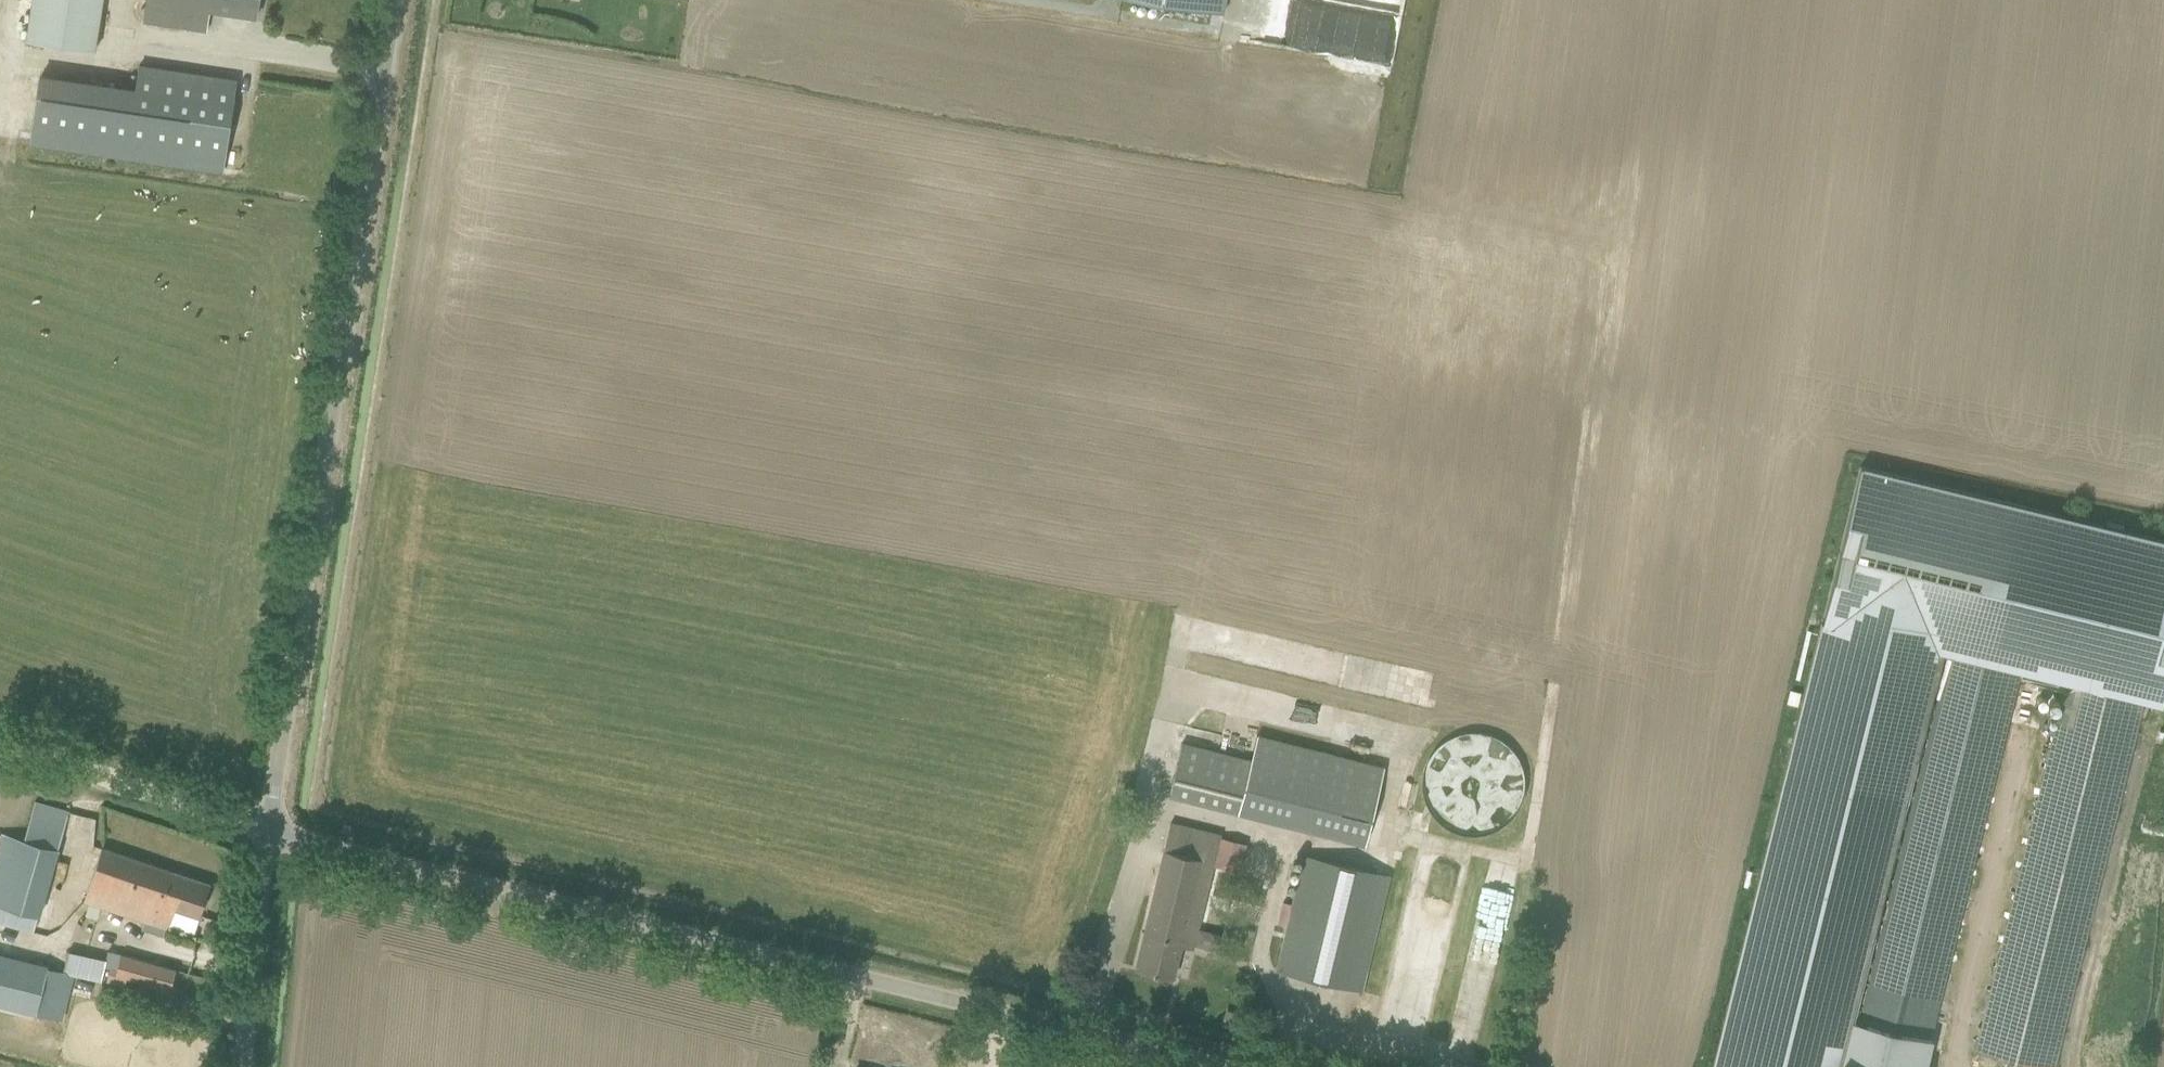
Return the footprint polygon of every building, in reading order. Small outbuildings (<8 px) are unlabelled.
[(96,49),(103,0),(32,0),(26,38),(96,49)] [(209,9),(220,11),(255,17),(258,0),(146,0),(143,19),(196,27),(206,28),(209,9)] [(1220,13),(1223,0),(1148,0),(1220,13)] [(223,169),(237,80),(139,65),(135,91),(39,76),(30,140),(223,169)] [(2020,669),(2063,681),(1978,1029),(1973,1050),(2043,1066),(2053,1066),(2058,1048),(2142,700),(2162,704),(2163,695),(2163,543),(1861,469),(1713,1066),(1926,1066),(1932,1041),(1929,1041),(2020,673),(2020,669)] [(1532,810),(1497,723),(1418,755),(1447,827),(1473,817),(1479,831),(1532,810)] [(1251,760),(1183,742),(1169,796),(1364,846),(1384,767),(1257,734),(1251,760)] [(1174,976),(1179,955),(1181,945),(1193,948),(1220,837),(1170,825),(1136,967),(1174,976)] [(52,868),(58,847),(2,831),(0,840),(0,922),(33,932),(52,868)] [(211,884),(102,847),(84,900),(168,929),(175,908),(199,916),(211,884)] [(1304,857),(1282,949),(1277,970),(1361,990),(1388,877),(1304,857)] [(65,972),(0,955),(0,1004),(64,1021),(74,976),(100,982),(105,960),(69,950),(65,972)] [(124,984),(126,977),(170,989),(176,969),(122,954),(119,967),(111,966),(107,980),(124,984)]
